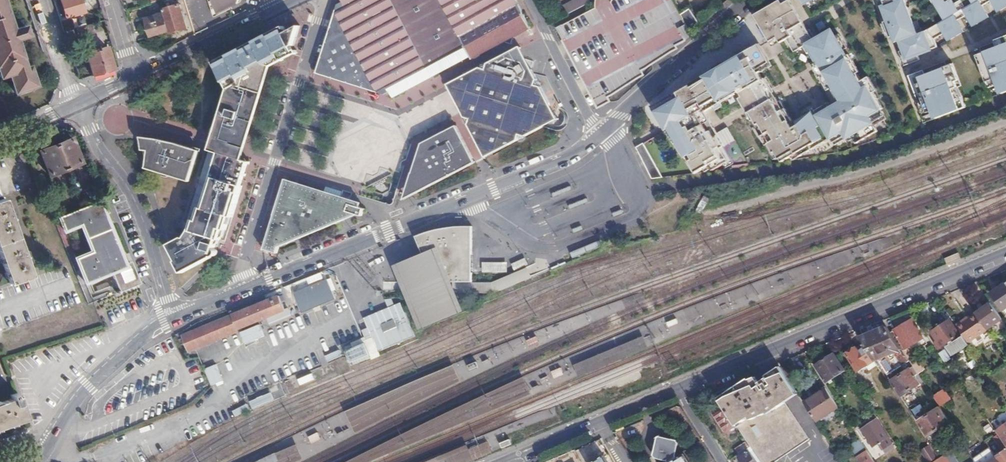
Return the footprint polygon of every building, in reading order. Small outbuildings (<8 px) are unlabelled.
[(8,74),(14,93),(36,86),(29,66),(24,68),(15,40),(26,36),(24,28),(12,32),(2,0),(0,0),(0,77),(8,74)] [(81,0),(61,0),(67,19),(84,13),(81,0)] [(219,14),(235,6),(240,4),(241,0),(214,0),(219,14)] [(432,76),(418,50),(392,0),(342,0),(344,4),(343,8),(339,11),(337,16),(340,19),(339,23),(337,24),(335,25),(333,31),(335,35),(334,39),(329,41),(327,47),(330,51),(329,53),(325,56),(328,63),(332,70),(335,76),(340,74),(342,75),(345,79),(350,80),(353,78),(358,80),(360,84),(366,85),(372,82),(377,89),(381,90),(385,89),(390,90),(393,96),(405,90),(403,86),(410,82),(413,86),(432,76)] [(432,76),(449,67),(446,61),(452,58),(455,64),(471,56),(473,59),(506,42),(510,43),(513,44),(514,37),(531,28),(516,0),(392,0),(418,50),(432,76)] [(566,9),(569,14),(590,3),(589,0),(575,0),(564,6),(566,9)] [(693,39),(687,29),(680,15),(672,0),(593,0),(593,4),(596,9),(594,10),(632,83),(644,76),(642,71),(678,50),(677,47),(684,43),(693,39)] [(695,174),(709,166),(712,172),(728,162),(720,149),(723,147),(703,113),(736,94),(755,127),(759,125),(765,135),(761,137),(771,155),(775,153),(781,163),(797,154),(800,157),(830,139),(834,146),(851,136),(856,144),(877,132),(874,127),(886,120),(880,110),(882,110),(867,83),(863,85),(843,51),(847,49),(839,35),(835,37),(831,31),(814,41),(808,30),(806,31),(789,0),(780,0),(755,14),(758,20),(756,21),(768,41),(777,36),(780,42),(785,38),(793,51),(802,46),(809,58),(810,57),(818,69),(815,71),(826,90),(830,88),(838,102),(831,106),(828,102),(822,105),(822,107),(815,112),(813,108),(801,114),(802,116),(792,122),(784,108),(782,109),(774,96),(772,97),(756,69),(768,62),(759,45),(653,106),(672,138),(685,159),(695,174)] [(919,32),(907,0),(879,0),(895,44),(900,42),(906,60),(939,49),(932,28),(919,32)] [(966,32),(959,18),(966,14),(963,8),(972,4),(970,0),(962,0),(956,3),(954,0),(934,0),(945,22),(939,24),(948,41),(966,32)] [(972,5),(964,9),(973,26),(990,18),(982,0),(970,0),(972,5)] [(999,12),(1005,8),(1005,0),(991,0),(999,12)] [(169,31),(171,36),(188,30),(181,6),(163,11),(164,14),(169,31)] [(680,15),(687,29),(698,23),(689,9),(680,15)] [(572,21),(611,94),(632,83),(594,10),(572,21)] [(148,38),(169,31),(164,14),(143,21),(148,38)] [(107,29),(104,21),(94,23),(97,32),(107,29)] [(607,96),(611,94),(572,21),(557,29),(562,38),(567,48),(586,85),(598,107),(609,101),(607,96)] [(94,23),(77,28),(79,39),(97,34),(97,32),(94,23)] [(284,26),(272,33),(276,42),(267,68),(267,70),(297,53),(294,46),(279,53),(285,34),(287,33),(284,26)] [(287,33),(285,34),(279,53),(294,46),(299,26),(287,33)] [(218,140),(242,147),(267,70),(267,68),(276,42),(272,33),(265,37),(254,42),(241,49),(240,48),(227,55),(227,54),(213,62),(228,90),(215,135),(219,137),(218,140)] [(1005,93),(1005,37),(997,40),(999,46),(977,55),(989,86),(998,83),(1002,95),(1005,93)] [(519,47),(498,58),(504,60),(510,56),(523,60),(525,65),(530,67),(519,47)] [(86,55),(92,76),(104,72),(112,69),(106,48),(86,55)] [(456,100),(474,135),(480,137),(483,143),(498,147),(503,144),(508,145),(541,128),(548,115),(548,114),(550,104),(530,67),(525,65),(523,60),(510,56),(504,60),(498,58),(462,76),(461,82),(456,100)] [(446,61),(449,67),(453,66),(455,64),(452,58),(446,61)] [(963,110),(949,67),(918,78),(932,120),(963,110)] [(447,84),(456,100),(457,95),(462,76),(447,84)] [(405,90),(413,86),(410,82),(407,84),(403,86),(405,90)] [(548,115),(541,128),(550,124),(558,120),(553,111),(550,104),(548,114),(548,115)] [(415,167),(413,173),(419,186),(471,158),(455,127),(435,138),(426,143),(421,145),(415,167)] [(725,146),(735,140),(728,127),(718,132),(725,146)] [(212,145),(210,150),(209,154),(213,155),(214,151),(238,159),(240,153),(242,147),(218,140),(219,137),(215,135),(212,145)] [(480,137),(474,135),(486,157),(508,145),(503,144),(498,147),(483,143),(480,137)] [(156,140),(141,138),(143,151),(149,151),(148,163),(146,169),(190,182),(199,151),(156,140)] [(71,140),(55,146),(65,169),(80,164),(71,140)] [(644,144),(636,148),(652,179),(663,178),(644,144)] [(65,169),(55,146),(40,152),(49,175),(65,169)] [(218,240),(225,243),(242,189),(239,188),(246,166),(237,163),(238,159),(214,151),(213,155),(209,154),(182,238),(169,246),(178,261),(177,262),(183,274),(217,255),(216,251),(215,249),(218,240)] [(285,180),(277,203),(285,205),(288,195),(294,196),(296,188),(349,204),(357,206),(359,208),(360,203),(291,182),(285,180)] [(285,205),(277,203),(263,249),(276,253),(279,245),(345,218),(349,204),(296,188),(294,196),(288,195),(285,205)] [(4,199),(0,200),(0,258),(9,284),(31,276),(4,199)] [(86,283),(111,273),(125,267),(124,265),(122,260),(98,200),(59,216),(66,234),(82,228),(92,251),(76,257),(86,283)] [(357,206),(349,204),(345,218),(354,214),(357,206)] [(364,209),(359,208),(357,206),(354,214),(361,217),(364,209)] [(420,236),(416,237),(424,255),(435,282),(436,283),(437,283),(440,283),(446,283),(450,283),(455,282),(474,282),(473,273),(473,268),(473,261),(473,254),(473,245),(473,227),(461,227),(452,228),(448,229),(441,230),(431,232),(420,236)] [(585,247),(587,253),(601,248),(598,241),(591,244),(585,247)] [(587,253),(585,247),(578,249),(571,252),(573,259),(587,253)] [(441,250),(396,269),(422,330),(466,311),(441,250)] [(369,282),(377,275),(360,256),(352,263),(369,282)] [(508,262),(482,263),(483,273),(508,272),(508,262)] [(120,293),(139,285),(138,284),(130,263),(127,264),(124,265),(125,267),(111,273),(120,293)] [(474,282),(455,282),(455,287),(455,292),(493,292),(531,276),(529,272),(528,267),(492,282),(474,282)] [(333,298),(324,278),(290,294),(299,313),(333,298)] [(992,293),(1003,309),(1005,307),(1005,283),(992,293)] [(287,310),(281,296),(184,337),(191,353),(241,333),(240,331),(269,318),(272,326),(293,317),(290,309),(287,310)] [(975,312),(976,313),(987,330),(1002,319),(991,302),(975,312)] [(400,303),(364,318),(378,351),(414,337),(400,303)] [(976,313),(957,327),(969,344),(988,330),(987,330),(976,313)] [(912,319),(891,331),(900,345),(920,333),(912,319)] [(948,320),(930,332),(936,341),(933,342),(938,348),(958,334),(948,320)] [(244,343),(265,337),(261,325),(241,331),(244,343)] [(887,325),(863,336),(876,356),(887,372),(895,366),(909,358),(903,349),(900,345),(891,331),(887,325)] [(863,336),(860,337),(863,341),(873,357),(876,356),(863,336)] [(873,357),(863,341),(846,352),(858,370),(875,360),(873,357)] [(315,346),(307,348),(313,368),(321,365),(315,346)] [(366,347),(348,354),(353,366),(371,358),(366,347)] [(907,347),(903,349),(909,358),(912,364),(914,366),(917,363),(907,347)] [(339,350),(326,354),(327,360),(341,356),(339,350)] [(834,353),(817,364),(827,381),(845,370),(834,353)] [(212,385),(223,380),(216,364),(205,369),(212,385)] [(913,375),(917,371),(914,366),(912,364),(899,372),(909,387),(917,381),(913,375)] [(562,368),(552,370),(554,378),(564,376),(562,368)] [(719,399),(723,405),(736,425),(750,446),(760,461),(770,461),(808,437),(785,402),(798,394),(783,371),(769,379),(771,381),(763,387),(759,381),(746,389),(744,387),(731,395),(729,392),(719,399)] [(899,372),(890,377),(900,392),(909,387),(899,372)] [(532,394),(525,378),(349,461),(372,461),(532,394)] [(838,405),(826,387),(803,401),(815,420),(838,405)] [(935,396),(941,405),(950,399),(944,390),(935,396)] [(252,408),(274,403),(272,394),(250,399),(252,408)] [(26,418),(18,396),(0,402),(0,427),(26,418)] [(235,416),(250,411),(247,404),(232,410),(235,416)] [(736,425),(723,405),(714,411),(726,431),(736,425)] [(928,415),(937,430),(950,422),(940,407),(928,415)] [(347,411),(349,420),(360,417),(357,408),(347,411)] [(928,435),(937,430),(928,415),(919,421),(928,435)] [(879,443),(883,449),(892,444),(877,420),(863,429),(874,446),(879,443)] [(998,434),(1004,444),(1005,443),(1005,437),(1002,431),(998,434)] [(654,457),(667,460),(669,458),(672,458),(677,454),(676,453),(680,441),(678,438),(662,433),(658,436),(652,454),(654,457)] [(318,434),(309,438),(313,444),(321,440),(318,434)] [(998,434),(995,436),(1005,449),(997,455),(998,457),(1001,461),(1005,461),(1005,446),(1004,444),(998,434)] [(770,461),(774,461),(809,439),(808,437),(770,461)] [(853,453),(864,448),(860,439),(849,444),(853,453)] [(472,455),(475,460),(488,455),(493,452),(489,441),(483,444),(470,449),(472,455)] [(281,461),(297,461),(305,459),(298,445),(277,454),(281,461)] [(928,445),(921,451),(930,461),(937,456),(928,445)] [(448,461),(473,461),(475,461),(475,460),(472,455),(470,449),(468,446),(429,461),(446,461),(448,461)] [(706,447),(697,452),(704,461),(716,461),(711,454),(706,447)] [(969,451),(975,460),(980,457),(974,448),(969,451)] [(739,456),(743,461),(755,461),(748,451),(739,456)] [(669,461),(691,461),(685,452),(678,456),(669,461)] [(259,461),(281,461),(277,454),(259,461)]
